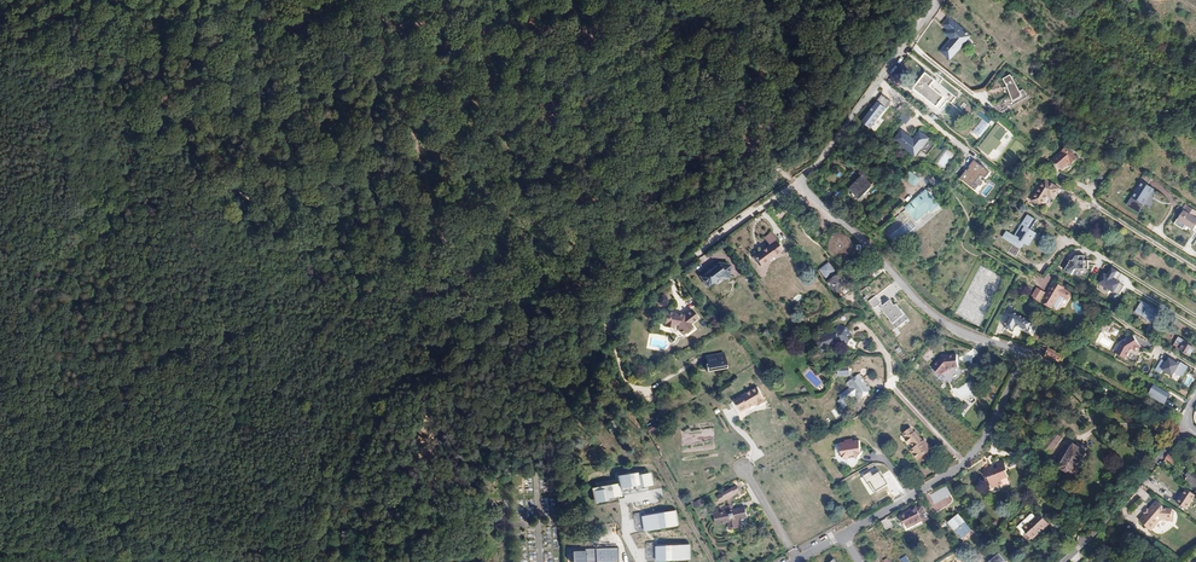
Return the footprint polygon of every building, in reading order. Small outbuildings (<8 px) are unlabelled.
[(948,60),(969,37),(948,18),(942,24),(948,30),(946,32),(952,38),(939,51),(948,60)] [(943,96),(928,85),(932,80),(923,72),(911,87),(935,106),(943,96)] [(1011,74),(1002,79),(1013,101),(1022,97),(1011,74)] [(872,130),(891,101),(882,95),(862,123),(872,130)] [(1001,103),(1004,107),(1010,102),(1008,99),(1001,103)] [(988,125),(991,121),(982,111),(978,114),(988,125)] [(908,125),(912,116),(903,112),(899,120),(908,125)] [(932,113),(929,117),(936,122),(939,117),(932,113)] [(995,123),(978,150),(996,161),(1013,135),(995,123)] [(918,140),(916,142),(904,132),(896,140),(914,155),(921,147),(925,150),(929,154),(937,144),(922,133),(916,139),(918,140)] [(914,155),(918,158),(925,150),(921,147),(914,155)] [(1075,165),(1080,160),(1070,149),(1056,161),(1065,170),(1073,163),(1075,165)] [(990,173),(974,161),(961,179),(971,188),(981,176),(986,179),(990,173)] [(859,201),(871,188),(861,178),(863,175),(859,172),(844,187),(859,201)] [(923,182),(913,173),(906,180),(917,189),(923,182)] [(1064,190),(1049,181),(1035,203),(1045,209),(1053,197),(1058,200),(1064,190)] [(1154,196),(1157,191),(1146,183),(1136,198),(1145,205),(1152,195),(1154,196)] [(933,213),(939,208),(928,194),(908,209),(918,221),(931,210),(933,213)] [(1183,210),(1173,225),(1184,232),(1187,228),(1195,233),(1195,218),(1195,217),(1195,216),(1195,210),(1187,204),(1183,210)] [(1034,218),(1024,212),(1011,234),(1004,229),(1000,236),(1009,242),(1005,249),(1013,253),(1020,241),(1026,244),(1034,231),(1028,227),(1034,218)] [(897,244),(916,228),(909,219),(889,235),(897,244)] [(761,266),(782,250),(776,241),(777,240),(772,233),(764,238),(769,245),(753,256),(761,266)] [(839,234),(835,236),(832,238),(831,240),(829,242),(829,244),(829,249),(831,252),(832,254),(835,256),(836,257),(838,257),(843,258),(848,256),(849,254),(851,252),(853,247),(852,244),(851,241),(849,237),(846,235),(843,235),(841,234),(839,234)] [(1084,261),(1084,254),(1075,254),(1065,270),(1072,274),(1075,269),(1089,269),(1089,260),(1084,261)] [(707,286),(721,276),(728,277),(730,265),(718,263),(715,265),(705,272),(700,276),(707,286)] [(714,263),(704,270),(705,272),(715,265),(714,263)] [(828,282),(837,293),(846,286),(843,281),(844,281),(839,274),(837,275),(835,272),(835,271),(829,263),(821,269),(827,278),(832,274),(834,277),(828,282)] [(1125,284),(1105,273),(1099,284),(1120,294),(1125,284)] [(1073,294),(1064,289),(1064,288),(1056,283),(1051,291),(1050,290),(1042,303),(1052,309),(1053,308),(1061,295),(1068,300),(1069,300),(1073,294)] [(1032,297),(1040,302),(1045,294),(1037,289),(1032,297)] [(1061,302),(1066,304),(1068,300),(1061,295),(1053,308),(1056,310),(1061,302)] [(875,296),(868,301),(874,308),(878,305),(893,324),(905,314),(892,298),(883,305),(875,296)] [(1157,314),(1148,308),(1150,305),(1141,300),(1134,310),(1152,322),(1157,314)] [(698,318),(691,309),(683,315),(681,315),(681,316),(675,315),(675,314),(666,312),(663,327),(672,328),(673,326),(676,327),(682,335),(692,327),(690,324),(698,318)] [(1017,331),(1022,322),(1013,317),(1004,332),(1013,337),(1015,334),(1017,331)] [(1022,322),(1017,331),(1028,337),(1033,329),(1022,322)] [(858,349),(860,342),(851,337),(847,328),(839,325),(836,332),(826,336),(818,333),(815,340),(820,350),(827,353),(830,347),(834,345),(840,342),(858,349)] [(1150,335),(1155,328),(1150,325),(1145,332),(1150,335)] [(1114,327),(1110,334),(1116,337),(1119,330),(1114,327)] [(1140,345),(1134,335),(1123,342),(1116,354),(1126,359),(1131,350),(1133,349),(1134,350),(1135,350),(1136,351),(1137,350),(1138,350),(1139,349),(1140,348),(1140,347),(1141,346),(1140,345)] [(1185,341),(1180,337),(1174,346),(1191,357),(1195,350),(1184,342),(1185,341)] [(895,351),(901,355),(904,350),(898,347),(895,351)] [(1050,356),(1066,363),(1069,358),(1048,347),(1043,356),(1048,359),(1050,356)] [(706,363),(705,364),(707,372),(712,371),(712,369),(726,366),(723,353),(705,357),(706,363)] [(932,368),(941,376),(946,371),(949,370),(952,368),(959,367),(957,355),(947,356),(947,357),(946,357),(941,360),(940,360),(939,360),(932,368)] [(1180,364),(1169,358),(1166,362),(1162,370),(1163,370),(1173,376),(1175,373),(1180,364)] [(1162,370),(1166,362),(1161,359),(1155,370),(1161,373),(1163,370),(1162,370)] [(1181,362),(1180,364),(1175,373),(1181,376),(1184,375),(1189,366),(1181,362)] [(871,373),(867,368),(849,381),(852,386),(850,388),(839,396),(841,399),(838,401),(843,408),(851,403),(849,400),(855,396),(858,394),(861,399),(866,395),(872,391),(863,379),(871,373)] [(954,391),(961,401),(975,391),(969,381),(954,391)] [(1172,393),(1155,384),(1149,396),(1167,405),(1172,393)] [(757,387),(734,401),(741,412),(745,410),(749,408),(750,408),(758,404),(759,406),(766,402),(757,387)] [(607,427),(611,433),(618,429),(614,423),(607,427)] [(922,457),(931,450),(923,440),(921,441),(914,433),(910,428),(904,433),(915,448),(905,455),(912,465),(922,457)] [(923,440),(916,432),(914,433),(921,441),(923,440)] [(1050,453),(1062,438),(1054,432),(1042,447),(1050,453)] [(1155,436),(1150,442),(1154,445),(1156,443),(1159,439),(1155,436)] [(861,449),(860,440),(853,441),(850,442),(850,440),(845,441),(845,443),(840,443),(840,444),(841,451),(842,453),(840,455),(848,461),(849,459),(856,458),(858,459),(860,456),(863,451),(861,449)] [(1072,475),(1086,452),(1074,444),(1070,451),(1064,448),(1060,454),(1066,458),(1063,462),(1059,460),(1057,464),(1060,466),(1060,467),(1072,475)] [(1177,460),(1169,454),(1166,459),(1173,464),(1177,460)] [(1046,455),(1040,464),(1043,467),(1044,466),(1049,458),(1046,455)] [(983,470),(986,478),(988,478),(992,488),(1003,484),(1001,480),(1008,477),(1006,471),(1007,470),(1005,464),(998,467),(998,469),(993,471),(991,467),(985,469),(983,470)] [(619,484),(590,488),(592,504),(608,501),(607,498),(620,496),(619,489),(652,484),(650,471),(617,475),(619,484)] [(1189,471),(1186,475),(1188,477),(1186,479),(1184,482),(1192,488),(1193,486),(1195,488),(1195,475),(1189,471)] [(1157,481),(1150,476),(1146,481),(1154,485),(1157,481)] [(721,503),(741,492),(737,485),(717,495),(721,503)] [(1187,509),(1195,495),(1187,489),(1185,492),(1183,494),(1180,498),(1179,497),(1176,502),(1187,509)] [(1146,503),(1151,496),(1145,491),(1140,497),(1146,503)] [(553,509),(554,499),(546,499),(545,509),(553,509)] [(696,508),(704,504),(701,499),(693,503),(696,508)] [(1151,531),(1161,518),(1167,519),(1166,520),(1173,521),(1173,514),(1172,514),(1173,511),(1173,509),(1163,509),(1163,507),(1157,501),(1149,510),(1145,514),(1142,518),(1139,521),(1151,531)] [(732,505),(710,510),(711,515),(715,514),(717,523),(729,520),(729,522),(731,530),(740,528),(739,520),(741,520),(742,520),(744,520),(746,518),(748,518),(745,508),(734,510),(732,505)] [(908,528),(923,521),(923,522),(929,519),(922,506),(917,508),(908,512),(901,516),(908,528)] [(677,511),(641,516),(644,532),(679,526),(677,511)] [(1040,514),(1029,524),(1028,523),(1022,528),(1026,532),(1023,535),(1028,541),(1031,538),(1033,539),(1039,534),(1037,532),(1040,529),(1042,531),(1044,529),(1049,524),(1040,514)] [(972,530),(959,515),(949,523),(962,538),(972,530)] [(886,518),(881,521),(886,530),(891,527),(886,518)] [(690,544),(656,546),(657,561),(691,559),(690,544)] [(618,548),(584,549),(584,551),(571,551),(571,561),(619,561),(618,548)]
